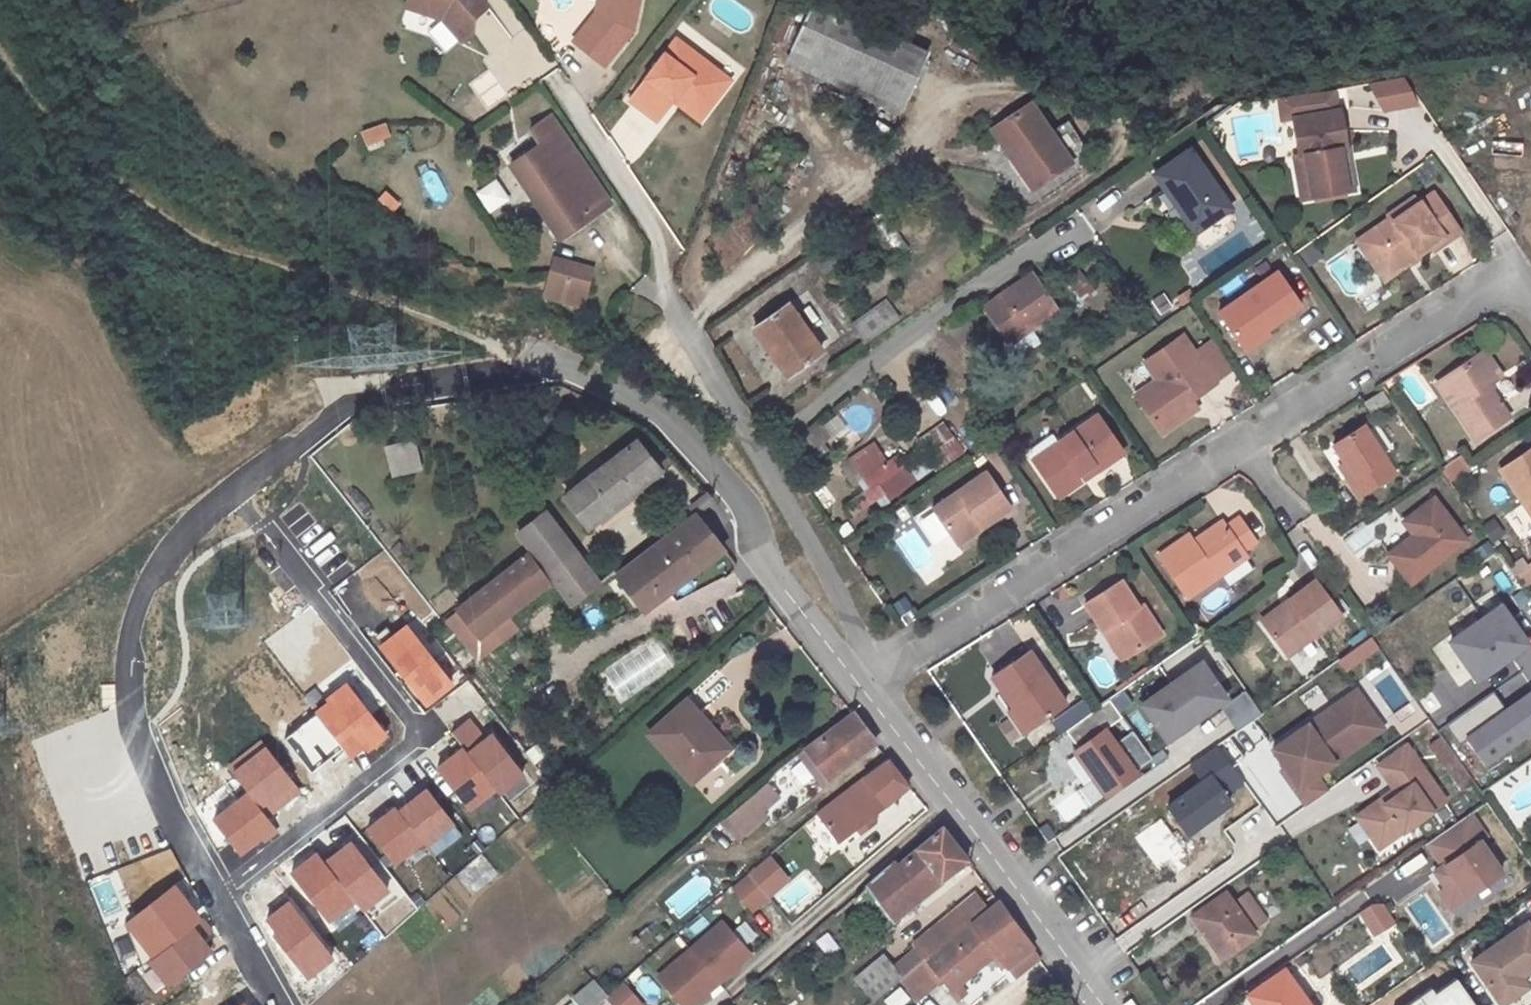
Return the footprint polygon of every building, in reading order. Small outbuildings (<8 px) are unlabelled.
[(405,6),(442,18),(460,40),(472,31),(473,19),(487,7),(481,0),(408,0),(405,6)] [(634,29),(640,0),(599,0),(596,15),(573,43),(589,56),(591,54),(605,65),(634,29)] [(906,101),(929,52),(816,0),(813,0),(791,48),(906,101)] [(432,34),(435,19),(404,13),(401,28),(432,34)] [(677,42),(631,102),(657,123),(677,97),(684,89),(710,108),(730,82),(677,42)] [(1380,117),(1411,101),(1396,72),(1365,88),(1380,117)] [(677,97),(703,117),(710,108),(684,89),(677,97)] [(475,96),(459,110),(471,124),(487,110),(475,96)] [(981,128),(1003,160),(995,165),(1017,199),(1071,162),(1026,98),(981,128)] [(1355,188),(1339,107),(1292,116),(1298,154),(1304,154),(1311,196),(1355,188)] [(364,130),(368,140),(387,133),(383,123),(364,130)] [(512,162),(560,237),(611,203),(560,128),(539,142),(541,144),(512,162)] [(1155,174),(1195,231),(1230,208),(1191,150),(1155,174)] [(1311,196),(1304,154),(1298,154),(1293,155),(1301,198),(1311,196)] [(1489,155),(1488,169),(1516,169),(1516,155),(1489,155)] [(469,193),(485,217),(507,201),(492,178),(469,193)] [(1412,253),(1429,241),(1433,247),(1459,229),(1432,189),(1418,198),(1406,207),(1402,202),(1387,212),(1389,214),(1355,237),(1377,270),(1409,248),(1412,253)] [(1414,193),(1402,202),(1406,207),(1418,198),(1414,193)] [(1409,248),(1377,270),(1382,277),(1414,255),(1412,253),(1409,248)] [(562,258),(552,296),(582,304),(587,286),(594,288),(596,280),(574,274),(577,262),(562,258)] [(1053,286),(1073,312),(1099,292),(1080,266),(1053,286)] [(1277,272),(1221,312),(1243,344),(1265,329),(1266,331),(1301,307),(1277,272)] [(1032,275),(984,307),(1010,343),(1057,311),(1032,275)] [(1155,316),(1169,311),(1162,295),(1149,300),(1155,316)] [(885,301),(853,324),(866,340),(897,319),(885,301)] [(756,327),(789,374),(821,350),(789,303),(756,327)] [(1248,350),(1269,335),(1266,331),(1265,329),(1243,344),(1248,350)] [(1158,380),(1166,392),(1144,407),(1162,432),(1191,412),(1185,402),(1191,398),(1216,381),(1184,336),(1146,362),(1158,380)] [(1437,384),(1477,440),(1511,416),(1489,385),(1502,375),(1485,351),(1437,384)] [(1158,380),(1136,395),(1144,407),(1166,392),(1158,380)] [(1380,390),(1364,402),(1371,411),(1387,400),(1380,390)] [(1198,407),(1191,398),(1185,402),(1191,412),(1198,407)] [(800,447),(818,460),(842,426),(824,414),(800,447)] [(1082,472),(1095,463),(1098,469),(1124,452),(1099,415),(1059,443),(1063,448),(1039,465),(1051,484),(1060,478),(1068,490),(1086,478),(1082,472)] [(927,434),(947,462),(965,450),(945,422),(927,434)] [(1362,423),(1333,443),(1344,460),(1354,475),(1349,479),(1359,494),(1393,471),(1362,423)] [(853,461),(867,481),(862,483),(867,490),(845,505),(851,515),(885,492),(889,499),(936,466),(938,469),(947,462),(927,434),(919,440),(928,454),(908,468),(899,456),(887,463),(876,446),(853,461)] [(407,437),(377,447),(387,479),(417,470),(407,437)] [(636,439),(564,496),(588,526),(661,470),(636,439)] [(1039,465),(1063,448),(1059,443),(1035,459),(1039,465)] [(1530,511),(1530,450),(1503,470),(1530,511)] [(1444,482),(1465,470),(1457,456),(1436,468),(1444,482)] [(1339,464),(1349,479),(1354,475),(1344,460),(1339,464)] [(843,468),(854,485),(862,483),(867,481),(853,461),(843,468)] [(1086,478),(1098,469),(1095,463),(1082,472),(1086,478)] [(959,544),(1013,507),(989,470),(934,507),(959,544)] [(1060,496),(1068,490),(1060,478),(1051,484),(1060,496)] [(1411,579),(1467,538),(1435,495),(1405,517),(1415,530),(1389,549),(1411,579)] [(924,534),(936,526),(926,510),(914,517),(924,534)] [(1515,511),(1501,517),(1510,538),(1524,532),(1515,511)] [(518,531),(548,571),(575,551),(545,513),(518,531)] [(696,514),(617,575),(644,611),(723,549),(696,514)] [(1192,533),(1161,553),(1189,594),(1248,553),(1243,547),(1257,538),(1242,515),(1229,524),(1200,544),(1195,538),(1192,533)] [(1200,544),(1229,524),(1224,519),(1195,538),(1200,544)] [(926,585),(946,571),(913,525),(893,539),(926,585)] [(548,571),(573,605),(575,603),(599,583),(575,551),(548,571)] [(515,562),(538,589),(549,580),(527,552),(515,562)] [(1500,553),(1481,566),(1488,577),(1507,564),(1500,553)] [(1508,570),(1520,588),(1530,580),(1530,556),(1530,555),(1508,570)] [(515,562),(456,608),(479,636),(538,589),(515,562)] [(1139,606),(1122,578),(1087,601),(1105,630),(1113,625),(1132,652),(1163,632),(1144,603),(1139,606)] [(1293,603),(1267,624),(1288,653),(1341,614),(1316,580),(1290,599),(1293,603)] [(1267,624),(1293,603),(1290,599),(1263,620),(1267,624)] [(1451,643),(1477,679),(1528,642),(1501,607),(1451,643)] [(423,702),(452,680),(405,618),(375,640),(423,702)] [(1105,630),(1124,658),(1132,652),(1113,625),(1105,630)] [(993,676),(1015,706),(1009,711),(1012,716),(1022,731),(1023,732),(1068,702),(1031,649),(993,676)] [(1201,659),(1138,702),(1165,740),(1228,698),(1201,659)] [(353,753),(385,729),(350,683),(318,707),(353,753)] [(1460,736),(1481,768),(1530,734),(1530,688),(1460,736)] [(1358,689),(1348,696),(1374,733),(1384,726),(1358,689)] [(1260,713),(1245,691),(1220,708),(1235,730),(1260,713)] [(1348,696),(1275,748),(1301,784),(1374,733),(1348,696)] [(649,732),(693,782),(724,754),(695,719),(700,714),(686,699),(649,732)] [(853,712),(805,748),(828,779),(876,742),(853,712)] [(695,719),(724,754),(730,748),(700,714),(695,719)] [(1000,724),(1010,739),(1022,731),(1012,716),(1000,724)] [(495,788),(523,767),(491,724),(463,745),(495,788)] [(1074,751),(1092,775),(1087,779),(1101,799),(1137,773),(1106,728),(1074,751)] [(1430,746),(1442,764),(1444,763),(1454,756),(1441,738),(1430,746)] [(267,811),(299,787),(264,741),(232,764),(267,811)] [(464,805),(492,784),(460,741),(432,762),(464,805)] [(1384,796),(1358,813),(1376,839),(1400,823),(1405,829),(1447,799),(1409,744),(1380,763),(1400,792),(1387,801),(1384,796)] [(1216,745),(1188,765),(1198,778),(1164,803),(1187,834),(1232,801),(1227,794),(1244,782),(1216,745)] [(1069,754),(1087,779),(1092,775),(1074,751),(1069,754)] [(1444,763),(1464,791),(1473,783),(1454,756),(1444,763)] [(889,759),(817,813),(836,841),(855,826),(870,814),(908,785),(889,759)] [(425,841),(454,819),(424,781),(395,803),(425,841)] [(767,781),(733,812),(729,816),(745,834),(765,816),(761,811),(779,796),(767,781)] [(242,854),(275,828),(243,788),(211,814),(242,854)] [(394,863),(423,839),(392,801),(363,824),(394,863)] [(870,814),(855,826),(860,834),(876,822),(870,814)] [(1474,814),(1427,848),(1438,863),(1429,869),(1454,904),(1498,873),(1478,845),(1490,836),(1474,814)] [(1134,836),(1158,868),(1167,860),(1171,866),(1187,854),(1160,816),(1134,836)] [(1376,839),(1381,845),(1405,829),(1400,823),(1376,839)] [(897,866),(894,862),(868,887),(894,919),(968,859),(942,826),(897,866)] [(360,905),(388,884),(350,836),(323,857),(360,905)] [(326,918),(353,897),(316,848),(288,869),(326,918)] [(478,854),(454,877),(472,895),(496,872),(478,854)] [(785,879),(768,860),(733,892),(750,911),(785,879)] [(148,953),(199,914),(172,880),(122,919),(148,953)] [(856,898),(884,932),(896,922),(894,919),(868,887),(856,898)] [(1192,915),(1221,957),(1255,934),(1226,891),(1192,915)] [(975,892),(913,943),(917,948),(904,959),(913,969),(925,958),(927,962),(972,924),(969,920),(985,906),(975,892)] [(987,899),(990,903),(993,907),(1000,901),(994,894),(987,899)] [(304,974),(331,953),(288,896),(260,917),(304,974)] [(1369,937),(1392,923),(1377,899),(1354,914),(1369,937)] [(972,924),(927,962),(951,991),(989,956),(1001,970),(1005,967),(1006,968),(1009,966),(1033,946),(1000,901),(993,907),(972,924)] [(1526,919),(1468,958),(1500,1004),(1503,1004),(1530,986),(1522,975),(1530,969),(1530,925),(1526,919)] [(165,980),(210,944),(192,921),(146,956),(165,980)] [(654,976),(678,1004),(692,1004),(748,958),(718,922),(654,976)] [(1033,946),(1009,966),(1015,972),(1039,953),(1033,946)] [(884,960),(865,981),(879,997),(913,969),(904,959),(892,969),(884,960)] [(1260,1004),(1310,1004),(1284,969),(1251,993),(1260,1004)] [(563,1004),(594,1004),(604,997),(590,981),(563,1004)] [(602,999),(608,1004),(641,1004),(619,982),(602,999)] [(880,1000),(884,1004),(904,1004),(909,1001),(897,987),(880,1000)] [(1254,1004),(1260,1004),(1251,993),(1247,995),(1254,1004)] [(243,995),(230,1004),(251,1004),(243,995)]
